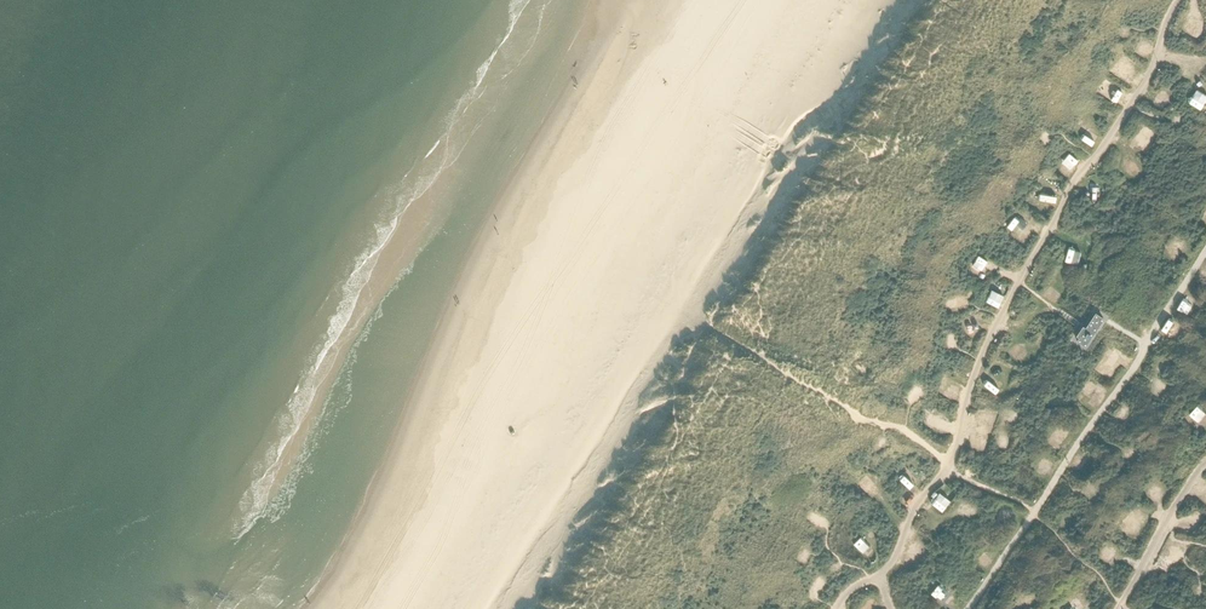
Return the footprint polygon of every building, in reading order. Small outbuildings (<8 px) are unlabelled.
[(1091,315),(1072,342),(1080,348),(1099,321),(1091,315)]
